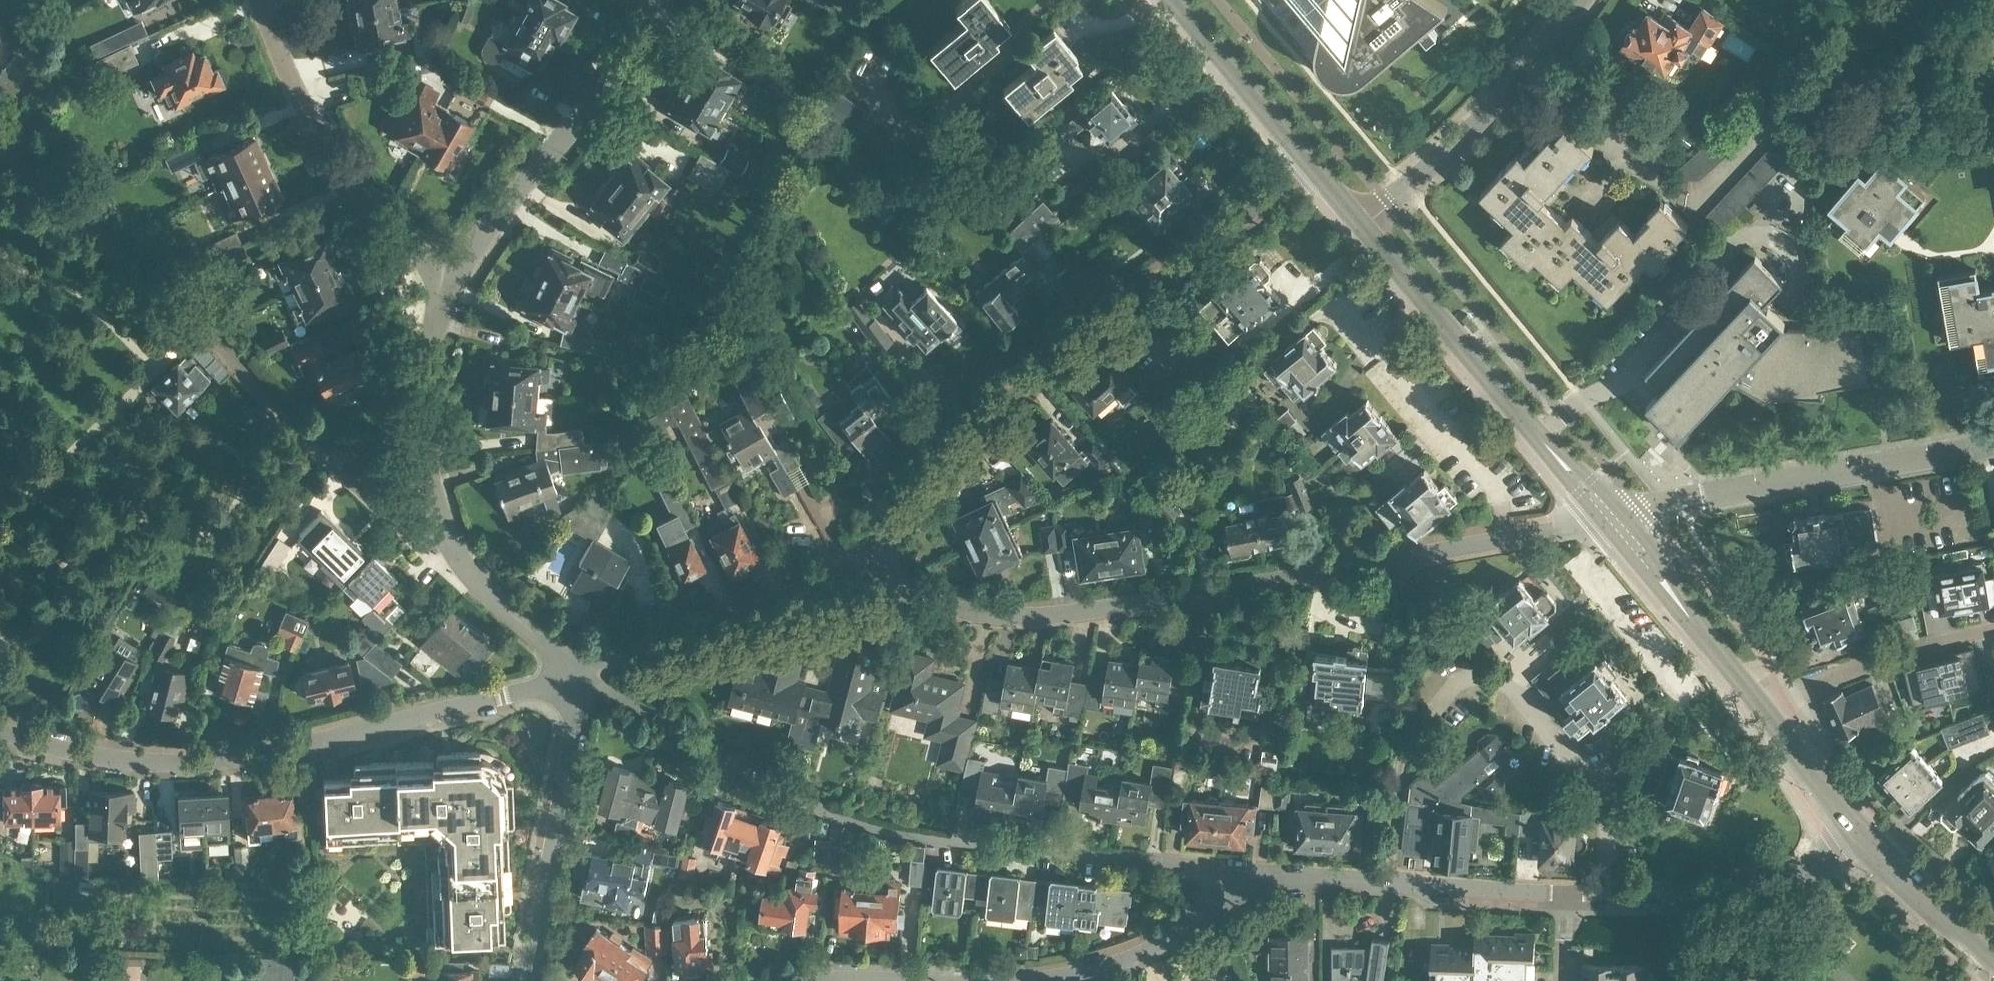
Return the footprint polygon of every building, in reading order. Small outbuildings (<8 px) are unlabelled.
[(128,0),(134,12),(158,0),(128,0)] [(351,1),(349,1),(348,7),(351,13),(353,12),(354,16),(396,8),(395,0),(351,0),(351,1)] [(477,0),(459,0),(453,15),(469,21),(477,0)] [(560,37),(574,13),(563,7),(565,3),(563,2),(563,3),(558,0),(525,0),(526,1),(518,16),(556,37),(555,38),(559,40),(560,37)] [(751,8),(749,12),(768,23),(769,22),(780,27),(795,0),(736,0),(751,8)] [(928,48),(941,64),(941,63),(952,76),(951,77),(952,78),(998,41),(994,37),(1009,25),(998,11),(989,0),(964,0),(964,1),(958,5),(957,5),(955,7),(956,9),(957,8),(965,18),(928,48)] [(1323,26),(1318,46),(1318,48),(1317,51),(1317,53),(1317,54),(1318,57),(1318,59),(1320,63),(1321,66),(1322,68),(1324,71),(1326,74),(1329,76),(1332,78),(1334,79),(1338,81),(1342,82),(1346,83),(1350,83),(1353,82),(1356,82),(1360,80),(1364,78),(1367,76),(1422,29),(1430,38),(1439,30),(1432,21),(1448,7),(1438,0),(1300,0),(1323,26)] [(354,16),(354,17),(352,18),(351,24),(354,30),(357,29),(360,47),(381,43),(381,42),(385,41),(416,35),(414,22),(399,24),(396,8),(354,16)] [(1627,43),(1625,46),(1630,49),(1627,53),(1629,59),(1635,64),(1641,63),(1644,58),(1667,72),(1678,55),(1687,60),(1694,51),(1702,56),(1710,43),(1712,44),(1726,21),(1704,8),(1692,28),(1667,13),(1662,20),(1650,13),(1639,28),(1637,26),(1635,30),(1633,30),(1631,30),(1630,31),(1627,33),(1626,34),(1626,36),(1625,38),(1626,41),(1627,43)] [(556,37),(518,16),(512,25),(501,19),(486,46),(484,50),(485,53),(486,56),(489,59),(492,61),(495,60),(499,59),(501,57),(504,52),(535,69),(539,62),(541,63),(555,38),(556,37)] [(1077,56),(1054,28),(1030,47),(1040,59),(1003,89),(1015,104),(1016,103),(1027,116),(1026,117),(1027,118),(1072,81),(1069,77),(1081,67),(1074,58),(1077,56)] [(110,52),(128,44),(122,31),(104,40),(110,52)] [(436,33),(413,38),(417,55),(439,50),(436,33)] [(136,61),(131,47),(88,66),(95,80),(136,61)] [(218,69),(217,70),(212,72),(204,54),(196,58),(193,52),(167,64),(170,70),(147,81),(153,96),(162,92),(169,108),(183,102),(185,104),(192,101),(192,97),(223,83),(224,82),(226,81),(227,79),(227,78),(227,77),(227,76),(227,75),(227,74),(227,73),(226,72),(225,71),(223,70),(222,69),(221,69),(219,69),(218,69)] [(1794,58),(1783,52),(1777,61),(1789,67),(1794,58)] [(688,79),(686,82),(727,107),(736,93),(743,98),(751,86),(728,72),(728,71),(720,66),(721,64),(703,54),(694,69),(689,68),(685,75),(688,79)] [(414,75),(441,70),(439,57),(412,63),(414,75)] [(686,82),(685,84),(680,83),(675,91),(678,95),(669,110),(686,120),(687,120),(695,124),(719,138),(720,137),(724,139),(730,130),(726,128),(727,126),(719,121),(727,107),(686,82)] [(825,116),(840,93),(826,83),(815,105),(825,116)] [(394,131),(398,133),(394,140),(420,154),(422,151),(444,111),(433,104),(439,93),(427,86),(409,117),(402,113),(399,118),(401,120),(394,131)] [(1109,87),(1067,120),(1075,131),(1089,120),(1096,130),(1099,127),(1107,138),(1132,118),(1133,119),(1135,117),(1134,115),(1135,110),(1130,103),(1123,102),(1123,101),(1122,102),(1111,88),(1111,87),(1110,86),(1108,87),(1109,87)] [(457,92),(450,102),(455,105),(461,94),(457,92)] [(825,116),(834,128),(852,101),(840,93),(825,116)] [(843,139),(863,109),(852,101),(834,128),(843,139)] [(444,111),(422,151),(426,153),(425,154),(434,160),(435,159),(454,170),(463,154),(456,150),(472,123),(447,109),(445,112),(444,111)] [(843,139),(853,150),(875,116),(863,109),(843,139)] [(1557,184),(1579,161),(1582,164),(1596,149),(1568,123),(1556,137),(1552,133),(1527,160),(1519,152),(1481,193),(1516,225),(1504,239),(1531,264),(1537,258),(1564,283),(1576,270),(1610,302),(1647,262),(1655,269),(1681,241),(1678,239),(1691,225),(1663,199),(1649,214),(1652,217),(1636,234),(1620,219),(1613,226),(1609,222),(1609,221),(1607,220),(1594,234),(1574,216),(1569,222),(1551,206),(1564,191),(1557,184)] [(819,160),(834,148),(819,130),(804,142),(819,160)] [(255,137),(204,160),(202,157),(194,160),(202,179),(209,175),(216,191),(227,186),(226,184),(268,165),(267,163),(271,162),(266,151),(263,152),(255,137)] [(194,160),(202,157),(196,144),(167,158),(173,170),(194,160)] [(873,175),(882,187),(907,156),(894,147),(873,175)] [(721,161),(750,178),(755,168),(747,164),(750,160),(729,148),(721,161)] [(731,170),(702,154),(688,177),(719,194),(731,170)] [(882,187),(892,198),(920,165),(907,156),(882,187)] [(610,181),(648,212),(661,197),(665,201),(675,189),(643,163),(640,164),(632,157),(623,168),(622,167),(617,167),(609,176),(611,180),(610,181)] [(1906,179),(1907,178),(1884,158),(1867,178),(1860,172),(1831,207),(1850,222),(1841,234),(1861,250),(1890,216),(1901,226),(1926,196),(1906,179)] [(1144,209),(1186,173),(1176,161),(1172,160),(1165,166),(1164,164),(1160,168),(1154,161),(1125,186),(1144,209)] [(270,169),(268,165),(226,184),(227,186),(233,201),(224,205),(231,219),(282,195),(275,179),(278,178),(273,167),(270,169)] [(1186,173),(1144,209),(1164,231),(1193,206),(1186,198),(1191,194),(1190,193),(1195,189),(1196,184),(1186,173)] [(648,212),(610,181),(610,182),(605,181),(598,190),(600,196),(591,207),(599,214),(599,217),(631,242),(640,231),(636,228),(648,212)] [(1042,201),(1008,233),(1023,251),(1060,219),(1042,201)] [(1756,213),(1761,208),(1755,202),(1750,207),(1756,213)] [(214,259),(224,254),(243,245),(237,232),(208,246),(214,259)] [(287,273),(294,288),(334,269),(327,255),(332,253),(326,239),(273,264),(279,277),(287,273)] [(1023,252),(1037,269),(1038,270),(1049,261),(1034,243),(1023,252)] [(245,244),(243,245),(224,254),(231,269),(251,259),(245,244)] [(628,261),(603,249),(597,260),(617,271),(615,275),(635,285),(631,294),(654,306),(666,283),(663,281),(633,265),(627,262),(628,261)] [(538,278),(537,280),(571,297),(572,297),(579,282),(599,293),(608,275),(580,260),(578,266),(570,262),(570,261),(552,251),(543,267),(537,266),(533,273),(538,278)] [(641,252),(633,265),(663,281),(669,271),(661,266),(662,264),(641,252)] [(1037,269),(1023,252),(1020,254),(1021,255),(977,291),(1002,324),(1003,324),(1008,325),(1017,318),(1018,312),(1010,302),(1017,296),(1012,289),(1025,278),(1037,269)] [(1731,382),(1735,384),(1777,408),(1778,407),(1775,405),(1775,398),(1825,399),(1825,398),(1822,398),(1823,391),(1871,382),(1871,381),(1869,381),(1861,333),(1863,333),(1863,331),(1788,329),(1788,330),(1780,330),(1786,323),(1765,303),(1785,282),(1756,256),(1741,272),(1716,300),(1646,374),(1662,388),(1647,404),(1681,436),(1731,382)] [(1279,301),(1282,298),(1267,281),(1267,280),(1272,277),(1272,276),(1272,271),(1262,259),(1256,259),(1252,263),(1252,262),(1237,275),(1218,291),(1218,292),(1201,307),(1231,341),(1256,320),(1257,321),(1261,318),(1259,316),(1264,311),(1264,312),(1279,300),(1279,301)] [(1068,267),(1057,275),(1072,294),(1083,285),(1068,267)] [(334,269),(294,288),(301,302),(293,306),(299,320),(352,295),(346,282),(341,284),(334,269)] [(1939,275),(1951,342),(1974,338),(1981,374),(1993,371),(1993,286),(1980,289),(1977,269),(1939,275)] [(526,289),(531,293),(523,309),(541,318),(542,316),(565,327),(561,343),(608,353),(611,341),(590,336),(590,333),(579,319),(568,320),(578,300),(572,297),(571,297),(537,280),(536,282),(536,283),(530,281),(526,289)] [(957,320),(926,287),(911,301),(899,289),(897,291),(891,285),(880,296),(885,302),(883,304),(907,330),(905,331),(913,339),(915,337),(926,349),(942,335),(947,340),(952,336),(955,338),(959,334),(957,331),(962,327),(956,321),(957,320)] [(860,305),(850,312),(874,345),(877,348),(879,351),(892,342),(875,319),(872,321),(860,305)] [(1339,364),(1325,347),(1323,349),(1321,347),(1328,342),(1316,326),(1309,332),(1308,331),(1296,341),(1287,348),(1287,349),(1275,359),(1276,362),(1266,370),(1279,386),(1281,384),(1295,400),(1306,391),(1307,392),(1317,384),(1319,386),(1321,384),(1320,382),(1321,381),(1320,379),(1339,364)] [(289,342),(290,342),(283,327),(256,340),(262,354),(288,341),(289,342)] [(160,338),(167,346),(176,339),(169,330),(160,338)] [(313,331),(290,342),(289,342),(289,343),(292,342),(295,349),(294,350),(300,363),(308,359),(312,368),(305,372),(311,386),(320,382),(328,397),(350,387),(353,394),(375,384),(369,373),(373,368),(365,352),(360,352),(358,347),(326,362),(322,353),(324,352),(318,338),(316,339),(313,331)] [(880,353),(877,348),(874,345),(866,351),(872,359),(880,353)] [(215,356),(205,366),(217,379),(228,369),(215,356)] [(179,410),(210,377),(198,365),(196,367),(186,357),(179,365),(179,364),(156,388),(179,410)] [(549,366),(540,366),(514,364),(515,359),(493,357),(492,377),(486,379),(485,392),(537,397),(537,380),(548,380),(549,366)] [(1077,388),(1075,389),(1077,391),(1094,410),(1094,411),(1096,412),(1098,411),(1097,410),(1116,394),(1124,404),(1139,391),(1130,381),(1131,380),(1132,380),(1134,379),(1132,377),(1116,359),(1114,357),(1112,359),(1113,359),(1093,377),(1091,375),(1090,376),(1090,377),(1088,378),(1087,376),(1082,376),(1078,380),(1077,385),(1079,387),(1077,388)] [(853,391),(863,404),(883,430),(884,429),(905,413),(889,391),(901,382),(887,363),(876,372),(870,363),(856,373),(858,375),(847,383),(853,391)] [(646,403),(666,408),(688,396),(675,371),(656,367),(646,403)] [(750,403),(787,471),(799,464),(785,439),(776,444),(771,433),(796,419),(779,389),(782,387),(779,383),(776,384),(769,371),(739,389),(748,404),(750,403)] [(1189,384),(1189,383),(1184,373),(1154,388),(1160,398),(1189,384)] [(538,427),(536,449),(586,444),(583,428),(557,432),(545,432),(546,414),(536,413),(537,397),(485,392),(484,405),(489,408),(488,426),(488,428),(501,430),(502,426),(509,427),(509,425),(538,427)] [(688,396),(666,408),(643,421),(650,434),(674,422),(675,425),(679,423),(712,488),(730,479),(711,441),(707,433),(688,396)] [(1381,416),(1370,402),(1369,400),(1351,414),(1349,411),(1334,423),(1335,424),(1325,432),(1338,448),(1348,440),(1352,444),(1341,453),(1349,462),(1359,454),(1364,460),(1374,452),(1377,455),(1382,450),(1382,449),(1398,436),(1382,418),(1383,417),(1382,416),(1381,416)] [(750,403),(748,404),(719,420),(727,436),(725,437),(728,442),(730,440),(747,469),(771,455),(777,466),(769,471),(783,496),(797,489),(787,471),(750,403)] [(854,411),(853,408),(834,422),(825,410),(817,416),(841,448),(854,438),(870,460),(893,442),(884,429),(883,430),(863,404),(854,411)] [(1279,430),(1297,417),(1288,405),(1270,419),(1279,430)] [(1111,458),(1098,444),(1095,440),(1080,452),(1073,444),(1060,429),(1053,422),(1029,443),(1045,461),(1045,464),(1049,469),(1053,470),(1064,482),(1078,470),(1078,469),(1092,457),(1100,467),(1111,458)] [(707,433),(711,441),(719,436),(715,429),(707,433)] [(586,444),(536,449),(538,463),(504,475),(506,479),(496,483),(497,488),(495,491),(500,503),(503,505),(508,517),(525,511),(523,504),(544,496),(552,523),(550,525),(551,531),(563,522),(561,516),(563,514),(556,495),(559,494),(551,473),(563,469),(563,473),(602,469),(601,466),(608,465),(604,442),(586,444)] [(1393,494),(1377,508),(1392,525),(1404,516),(1418,533),(1430,522),(1431,523),(1440,515),(1452,505),(1458,499),(1446,484),(1439,490),(1438,488),(1440,486),(1426,470),(1408,484),(1407,483),(1393,494)] [(969,543),(970,546),(1006,528),(999,514),(1015,507),(1013,505),(1027,498),(1030,502),(1041,493),(1026,475),(1015,484),(985,498),(988,504),(983,506),(983,505),(966,513),(965,514),(957,518),(963,532),(962,536),(965,542),(969,543)] [(1298,477),(1289,481),(1294,494),(1300,507),(1302,511),(1313,507),(1304,484),(1298,477)] [(658,525),(657,528),(661,535),(664,536),(666,540),(665,544),(669,552),(672,553),(683,577),(690,574),(692,575),(698,572),(699,569),(703,566),(690,538),(689,535),(686,529),(685,528),(696,522),(674,479),(662,485),(677,513),(676,514),(666,519),(658,523),(658,525)] [(1155,487),(1146,495),(1170,521),(1179,513),(1155,487)] [(1288,495),(1256,501),(1258,510),(1259,514),(1264,547),(1296,541),(1291,513),(1290,510),(1291,510),(1300,507),(1294,494),(1288,496),(1288,495)] [(610,609),(623,586),(630,575),(624,572),(630,561),(598,542),(618,507),(597,495),(563,514),(561,516),(563,522),(551,531),(555,547),(576,529),(594,539),(581,561),(585,563),(572,587),(610,609)] [(1230,540),(1226,541),(1228,551),(1232,550),(1232,553),(1264,547),(1259,514),(1258,510),(1256,501),(1256,499),(1241,501),(1243,512),(1241,513),(1242,521),(1227,524),(1230,540)] [(707,528),(730,572),(734,570),(738,571),(743,569),(743,565),(752,561),(755,561),(756,559),(758,558),(757,556),(758,553),(755,552),(735,514),(732,515),(727,506),(725,507),(719,510),(724,519),(707,528)] [(1800,518),(1796,515),(1791,522),(1794,525),(1796,539),(1792,540),(1792,542),(1786,543),(1783,547),(1785,558),(1788,560),(1795,559),(1796,562),(1839,555),(1839,551),(1849,550),(1849,549),(1877,545),(1871,509),(1843,513),(1843,512),(1827,514),(1826,512),(1810,515),(1810,517),(1800,518)] [(344,586),(371,558),(322,511),(300,534),(302,535),(300,538),(325,562),(322,565),(344,586)] [(1073,547),(1069,523),(1056,525),(1059,549),(1073,547)] [(1125,530),(1109,532),(1115,572),(1117,571),(1119,573),(1127,572),(1129,569),(1144,567),(1143,556),(1144,556),(1141,537),(1140,537),(1138,523),(1125,525),(1125,530)] [(1059,549),(1056,525),(1042,527),(1045,551),(1059,549)] [(1014,544),(1006,528),(970,546),(971,549),(970,552),(973,558),(976,559),(983,574),(991,570),(1010,562),(1010,561),(1024,554),(1018,542),(1014,544)] [(1110,572),(1115,572),(1109,532),(1092,535),(1090,530),(1077,532),(1079,546),(1078,546),(1081,566),(1082,566),(1084,576),(1100,574),(1102,576),(1108,575),(1110,572)] [(279,538),(258,572),(270,580),(291,546),(279,538)] [(1967,548),(1955,550),(1957,558),(1969,556),(1967,548)] [(1955,550),(1943,552),(1945,560),(1957,558),(1955,550)] [(373,603),(364,612),(360,616),(371,627),(352,645),(364,654),(376,642),(394,623),(385,614),(398,601),(386,589),(398,578),(374,555),(371,558),(344,586),(357,599),(363,593),(373,603)] [(1982,561),(1957,566),(1958,570),(1959,570),(1967,611),(1978,609),(1977,604),(1989,602),(1982,561)] [(1958,570),(1936,574),(1942,611),(1954,609),(1955,613),(1967,611),(1959,570),(1958,570)] [(153,572),(142,591),(172,609),(183,590),(153,572)] [(1487,606),(1473,617),(1488,635),(1491,633),(1498,642),(1508,634),(1516,643),(1531,631),(1532,632),(1550,617),(1549,615),(1557,609),(1557,603),(1548,592),(1543,591),(1534,598),(1520,580),(1503,593),(1502,592),(1486,605),(1487,606)] [(1867,627),(1888,619),(1883,602),(1861,610),(1859,605),(1867,602),(1861,585),(1852,588),(1852,586),(1804,604),(1805,605),(1796,608),(1796,611),(1800,623),(1803,625),(1810,622),(1811,624),(1813,623),(1818,637),(1816,642),(1825,645),(1826,642),(1833,640),(1834,643),(1852,637),(1851,635),(1867,629),(1867,627)] [(236,613),(227,610),(223,624),(232,626),(236,613)] [(451,610),(422,645),(463,678),(469,677),(494,647),(480,635),(480,634),(451,610)] [(288,611),(284,618),(279,632),(289,636),(285,646),(298,651),(307,628),(310,622),(288,611)] [(1898,632),(1891,634),(1894,644),(1920,636),(1913,615),(1895,621),(1898,632)] [(309,629),(315,632),(320,631),(324,625),(315,618),(309,629)] [(153,652),(164,659),(182,625),(171,619),(153,652)] [(112,647),(89,686),(112,700),(136,661),(134,660),(141,649),(120,636),(113,647),(112,647)] [(403,663),(376,642),(365,655),(392,676),(403,663)] [(830,693),(817,689),(802,743),(815,746),(822,720),(858,729),(862,715),(877,719),(886,684),(871,680),(878,652),(843,643),(830,693)] [(278,660),(266,656),(267,651),(267,648),(264,645),(259,644),(255,644),(253,647),(251,652),(240,648),(237,646),(232,644),(229,645),(228,645),(226,655),(225,655),(220,672),(212,670),(207,687),(215,689),(214,690),(253,701),(252,705),(255,709),(261,711),(267,691),(257,688),(263,669),(274,672),(278,660)] [(1396,665),(1369,663),(1369,659),(1368,659),(1369,650),(1363,649),(1363,645),(1356,645),(1356,648),(1349,648),(1349,653),(1338,652),(1337,655),(1318,653),(1316,670),(1320,671),(1317,704),(1333,706),(1334,695),(1343,696),(1342,701),(1365,703),(1366,694),(1394,696),(1396,665)] [(1950,658),(1940,661),(1949,696),(1983,688),(1973,647),(1949,654),(1950,658)] [(1208,669),(1207,677),(1201,710),(1222,714),(1223,704),(1238,707),(1237,714),(1260,718),(1265,687),(1260,686),(1263,665),(1261,665),(1262,656),(1256,655),(1257,652),(1249,650),(1249,654),(1243,653),(1241,661),(1219,657),(1217,671),(1208,669)] [(964,771),(970,745),(975,724),(955,719),(962,692),(942,687),(944,679),(929,676),(934,659),(906,653),(893,704),(909,708),(907,713),(931,719),(927,735),(944,739),(939,765),(964,771)] [(1610,710),(1627,696),(1613,678),(1617,675),(1604,659),(1598,664),(1597,662),(1581,675),(1563,654),(1533,678),(1579,734),(1594,722),(1596,724),(1611,712),(1610,710)] [(802,743),(817,689),(804,686),(805,684),(795,681),(800,663),(771,655),(766,676),(740,669),(732,702),(795,718),(793,728),(797,729),(794,741),(802,743)] [(1137,694),(1140,694),(1161,698),(1159,706),(1185,711),(1190,683),(1172,680),(1175,658),(1154,655),(1154,657),(1143,655),(1141,667),(1141,666),(1137,694)] [(1137,706),(1140,694),(1137,694),(1141,666),(1132,665),(1132,663),(1110,659),(1106,681),(1089,678),(1087,689),(1088,689),(1086,703),(1104,706),(1105,700),(1137,706)] [(1035,698),(1037,698),(1071,704),(1070,713),(1084,716),(1086,703),(1088,689),(1087,689),(1071,686),(1075,664),(1054,660),(1053,662),(1042,660),(1041,669),(1035,698)] [(300,677),(296,683),(298,692),(305,696),(310,694),(311,699),(325,695),(326,697),(341,693),(340,692),(355,688),(348,661),(304,671),(305,675),(300,677)] [(1940,661),(1905,669),(1914,705),(1927,702),(1928,706),(1942,703),(1951,701),(1949,696),(1940,661)] [(1306,663),(1298,662),(1296,674),(1304,675),(1306,663)] [(1035,698),(1041,669),(1009,663),(1005,685),(988,682),(983,710),(997,713),(999,702),(1035,708),(1037,698),(1035,698)] [(186,699),(191,675),(159,667),(148,709),(175,716),(180,697),(186,699)] [(1843,690),(1832,695),(1825,698),(1843,738),(1888,717),(1873,684),(1845,696),(1843,690)] [(1300,686),(1297,718),(1309,719),(1313,688),(1300,686)] [(1396,717),(1391,705),(1378,709),(1383,722),(1396,717)] [(1981,713),(1971,717),(1979,737),(1989,733),(1981,713)] [(1960,721),(1968,741),(1979,737),(1971,717),(1960,721)] [(1960,721),(1950,725),(1958,745),(1968,741),(1960,721)] [(1949,727),(1950,726),(1943,729),(1950,748),(1957,745),(1949,727)] [(1438,785),(1437,796),(1462,801),(1475,788),(1487,798),(1497,798),(1504,791),(1506,782),(1524,766),(1525,757),(1518,748),(1513,752),(1498,733),(1488,733),(1481,739),(1479,749),(1461,764),(1465,769),(1445,786),(1438,785)] [(1880,774),(1910,807),(1912,809),(1944,780),(1912,745),(1880,774)] [(400,844),(425,843),(498,764),(497,763),(494,761),(490,759),(487,758),(485,758),(483,757),(480,757),(480,750),(451,752),(439,752),(438,753),(437,753),(436,754),(436,755),(436,759),(396,761),(400,844)] [(1277,773),(1280,751),(1278,751),(1277,753),(1266,751),(1263,771),(1277,773)] [(1673,806),(1706,816),(1713,794),(1716,795),(1724,772),(1703,765),(1703,764),(1701,764),(1699,757),(1691,755),(1684,757),(1682,756),(1682,758),(1671,754),(1662,780),(1660,779),(1652,803),(1666,808),(1667,804),(1670,805),(1669,807),(1673,809),(1673,806)] [(1019,787),(1018,787),(993,782),(994,772),(979,770),(981,759),(969,757),(962,786),(979,789),(977,802),(987,804),(986,814),(994,815),(993,816),(998,817),(998,816),(1014,819),(1014,815),(1019,787)] [(354,766),(354,770),(349,770),(349,777),(324,778),(327,847),(400,844),(396,761),(357,763),(356,763),(355,764),(354,765),(354,766)] [(1118,821),(1118,817),(1122,790),(1096,785),(1098,775),(1083,772),(1085,764),(1070,761),(1069,769),(1065,789),(1067,789),(1084,792),(1081,805),(1092,807),(1090,816),(1098,818),(1098,819),(1102,819),(1102,818),(1118,821)] [(508,825),(511,825),(512,825),(513,824),(514,823),(514,822),(514,821),(513,781),(506,781),(506,780),(505,777),(505,775),(504,772),(503,770),(501,768),(500,766),(498,764),(425,843),(426,869),(509,866),(508,825)] [(1118,817),(1146,822),(1151,796),(1169,799),(1175,767),(1160,764),(1157,783),(1125,777),(1122,790),(1118,817)] [(601,782),(596,800),(602,802),(601,807),(603,807),(623,813),(624,810),(631,811),(629,818),(624,820),(624,823),(618,822),(615,835),(635,840),(641,814),(648,786),(650,780),(631,774),(632,770),(614,766),(614,769),(605,767),(601,782)] [(1065,789),(1069,769),(1055,766),(1052,780),(1020,775),(1018,787),(1019,787),(1014,815),(1042,820),(1047,793),(1066,797),(1067,789),(1065,789)] [(1176,767),(1173,787),(1187,789),(1190,769),(1176,767)] [(1962,822),(1979,805),(1982,808),(1993,796),(1993,776),(1988,770),(1981,772),(1947,807),(1948,808),(1942,814),(1942,818),(1952,827),(1957,827),(1962,822)] [(1274,807),(1277,787),(1278,778),(1264,776),(1260,806),(1274,807)] [(1435,810),(1437,796),(1438,785),(1435,785),(1429,777),(1419,776),(1412,782),(1405,851),(1427,854),(1432,810),(1435,810)] [(641,814),(635,840),(651,844),(653,834),(642,831),(646,815),(657,818),(656,822),(677,827),(688,785),(670,780),(669,785),(650,780),(648,786),(641,814)] [(34,822),(32,781),(22,782),(22,786),(5,786),(5,788),(0,788),(0,800),(5,800),(6,823),(34,822)] [(42,781),(32,781),(34,822),(60,822),(60,804),(67,804),(67,785),(58,785),(42,785),(42,781)] [(1277,787),(1274,807),(1288,809),(1291,788),(1277,787)] [(77,839),(77,877),(89,877),(89,863),(89,842),(98,842),(118,842),(118,836),(125,836),(126,812),(134,812),(135,793),(127,792),(91,790),(90,802),(89,801),(89,805),(90,805),(89,822),(78,822),(78,839),(77,839)] [(293,791),(269,794),(272,829),(287,828),(288,837),(297,837),(297,829),(293,791)] [(227,792),(203,793),(205,842),(229,841),(228,829),(229,829),(227,792)] [(182,843),(205,842),(203,793),(179,795),(181,831),(182,831),(182,843)] [(260,830),(272,829),(269,794),(245,796),(249,841),(261,840),(260,830)] [(1216,842),(1220,801),(1219,801),(1220,800),(1217,797),(1210,796),(1208,798),(1208,800),(1187,798),(1184,825),(1191,826),(1189,837),(1198,838),(1198,840),(1216,842)] [(1462,801),(1437,796),(1436,810),(1437,810),(1437,811),(1437,812),(1439,813),(1439,816),(1438,829),(1438,830),(1437,830),(1437,833),(1438,833),(1437,839),(1436,839),(1436,842),(1437,842),(1435,862),(1467,865),(1468,863),(1469,848),(1477,849),(1480,817),(1472,816),(1472,813),(1471,813),(1472,805),(1472,803),(1462,801)] [(1962,822),(1983,843),(1993,832),(1993,796),(1982,808),(1979,805),(1962,822)] [(750,820),(753,812),(720,801),(711,825),(708,824),(706,830),(709,831),(706,840),(710,841),(707,851),(720,855),(723,846),(726,847),(727,845),(734,848),(732,855),(738,857),(750,820)] [(1255,805),(1220,801),(1216,842),(1236,845),(1236,842),(1245,843),(1246,831),(1252,832),(1255,805)] [(1325,848),(1328,804),(1309,803),(1309,810),(1294,809),(1294,811),(1291,813),(1291,820),(1293,822),(1293,825),(1300,826),(1298,846),(1301,847),(1303,850),(1310,850),(1313,847),(1325,848)] [(1350,806),(1328,804),(1325,848),(1338,849),(1340,853),(1347,854),(1349,851),(1361,851),(1364,813),(1349,812),(1350,806)] [(1523,813),(1521,833),(1534,834),(1545,835),(1543,863),(1572,865),(1573,851),(1579,851),(1582,851),(1585,850),(1588,847),(1589,843),(1588,839),(1587,837),(1584,835),(1580,834),(1574,833),(1574,820),(1535,817),(1536,807),(1523,813)] [(1521,813),(1521,812),(1509,810),(1509,812),(1506,832),(1520,833),(1521,813)] [(750,820),(738,857),(778,870),(787,843),(782,841),(784,836),(779,834),(782,826),(762,819),(763,816),(753,812),(750,820)] [(580,814),(577,827),(589,830),(593,817),(580,814)] [(159,858),(157,831),(142,832),(143,875),(159,874),(159,858)] [(174,857),(172,831),(157,831),(159,858),(174,857)] [(815,864),(828,865),(829,843),(830,843),(831,840),(818,839),(815,864)] [(591,854),(583,898),(629,907),(632,890),(647,893),(650,878),(648,878),(655,845),(635,841),(633,851),(635,861),(620,858),(614,857),(614,858),(595,854),(595,855),(591,854)] [(248,843),(234,844),(235,870),(249,869),(248,843)] [(844,844),(830,843),(829,843),(828,865),(829,865),(829,877),(842,878),(844,844)] [(665,863),(666,863),(668,853),(656,851),(656,852),(655,861),(665,863)] [(683,877),(696,879),(699,859),(686,857),(683,877)] [(799,865),(790,861),(787,868),(797,872),(799,865)] [(926,861),(913,861),(911,884),(923,884),(925,867),(926,867),(926,861)] [(208,880),(219,879),(219,864),(207,865),(208,880)] [(74,865),(60,865),(60,873),(74,873),(74,865)] [(511,904),(510,892),(509,866),(426,869),(429,942),(505,938),(504,908),(508,907),(510,907),(511,906),(511,905),(511,904)] [(966,896),(976,897),(979,873),(969,872),(970,870),(939,867),(938,869),(926,867),(925,867),(923,884),(924,885),(923,899),(928,899),(929,892),(936,892),(934,907),(964,910),(966,896)] [(817,871),(810,870),(803,869),(802,877),(798,877),(797,887),(792,887),(790,898),(768,895),(764,924),(766,927),(782,929),(786,927),(787,922),(808,925),(812,902),(818,903),(820,891),(815,890),(817,871)] [(992,874),(979,873),(976,897),(990,899),(988,914),(1032,919),(1034,905),(1033,905),(1036,879),(1023,878),(1023,876),(992,873),(992,874)] [(59,877),(49,877),(49,887),(59,887),(59,877)] [(73,889),(74,877),(61,877),(61,889),(73,889)] [(868,934),(872,886),(857,885),(857,880),(846,879),(845,896),(838,896),(837,912),(843,913),(842,927),(853,928),(852,932),(868,934)] [(1047,921),(1076,924),(1080,883),(1052,880),(1052,881),(1036,879),(1033,905),(1034,905),(1049,907),(1047,921)] [(872,886),(868,934),(890,935),(891,927),(901,928),(902,915),(899,915),(901,884),(889,883),(889,888),(872,886)] [(1133,889),(1080,883),(1076,924),(1099,927),(1100,921),(1129,924),(1130,917),(1131,917),(1131,912),(1130,912),(1133,889)] [(700,917),(675,920),(679,965),(685,965),(686,971),(705,969),(705,968),(713,967),(712,950),(708,951),(706,934),(701,935),(700,917)] [(648,954),(669,952),(667,927),(646,929),(648,954)] [(646,967),(651,960),(633,948),(631,951),(621,944),(622,941),(612,934),(610,936),(598,928),(588,943),(591,945),(578,965),(593,976),(594,980),(640,980),(649,968),(646,967)] [(1536,933),(1534,933),(1534,937),(1476,936),(1476,949),(1434,948),(1434,944),(1433,944),(1432,980),(1534,980),(1536,933)] [(1307,937),(1274,937),(1274,980),(1308,980),(1307,937)] [(1351,974),(1358,974),(1359,971),(1369,971),(1368,980),(1385,980),(1391,940),(1384,939),(1374,937),(1372,946),(1333,946),(1332,980),(1351,980),(1351,974)] [(1031,947),(1031,959),(1043,959),(1043,947),(1031,947)] [(1020,948),(1017,953),(1020,959),(1026,959),(1029,954),(1026,948),(1020,948)] [(140,953),(128,953),(128,979),(140,979),(140,953)] [(261,969),(284,970),(285,958),(262,957),(261,969)] [(296,958),(285,958),(284,970),(284,980),(295,980),(296,958)] [(431,980),(479,980),(479,970),(481,970),(481,965),(441,964),(440,977),(431,977),(431,980)] [(1584,964),(1583,980),(1643,980),(1644,967),(1648,967),(1648,966),(1584,964)] [(261,980),(284,980),(284,970),(261,969),(261,980)]
